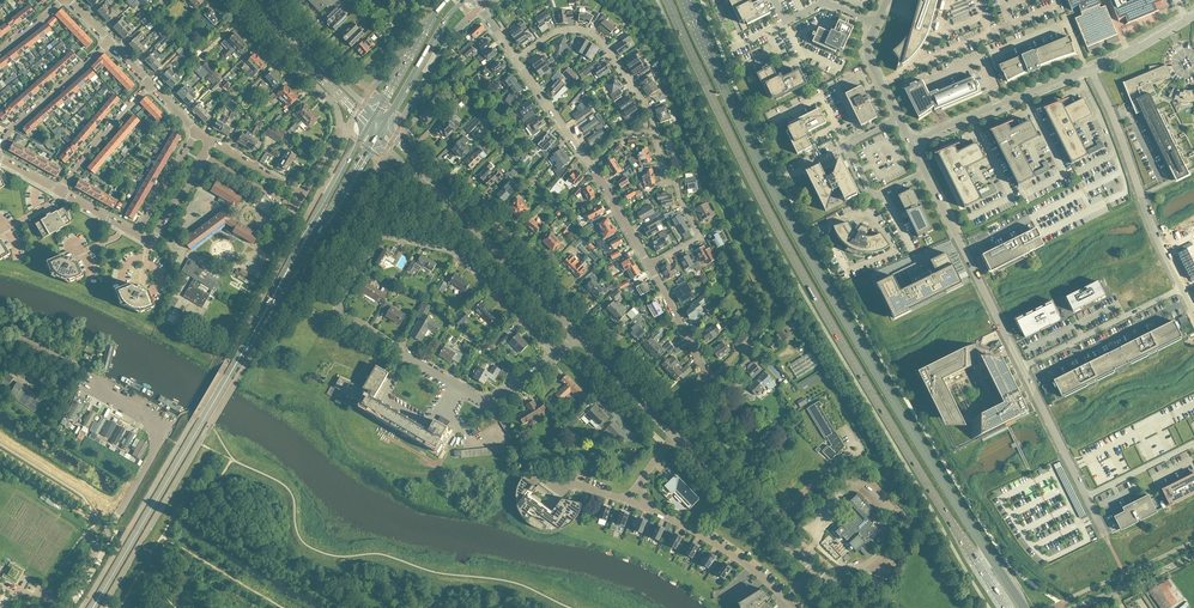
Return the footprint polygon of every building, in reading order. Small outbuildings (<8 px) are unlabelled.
[(112,8),(108,4),(111,1),(110,0),(108,0),(106,2),(106,3),(97,11),(103,17),(112,8)] [(333,5),(329,2),(328,0),(321,0),(314,7),(320,12),(326,6),(328,9),(331,6),(333,5)] [(763,0),(762,0),(755,4),(753,0),(749,0),(747,1),(746,0),(729,0),(740,22),(742,21),(743,24),(746,23),(747,25),(770,14),(763,0)] [(938,0),(919,0),(919,1),(917,3),(915,4),(914,6),(913,8),(917,9),(913,25),(911,28),(911,29),(909,33),(908,35),(905,39),(903,41),(901,44),(900,45),(898,47),(895,50),(892,52),(899,61),(896,71),(899,69),(903,66),(903,67),(907,63),(909,62),(911,60),(912,58),(914,57),(916,55),(918,53),(919,51),(921,49),(922,47),(923,44),(925,42),(926,40),(927,38),(928,35),(930,30),(932,22),(934,21),(936,19),(937,17),(934,16),(938,0)] [(1072,11),(1079,8),(1081,12),(1081,13),(1082,16),(1075,18),(1087,47),(1117,35),(1105,6),(1100,8),(1099,5),(1100,5),(1100,4),(1098,0),(1067,0),(1072,11)] [(1119,22),(1126,19),(1128,24),(1157,11),(1155,7),(1162,4),(1161,0),(1110,0),(1119,22)] [(115,5),(112,8),(103,17),(108,23),(117,14),(114,10),(117,7),(115,5)] [(34,12),(29,6),(23,10),(28,16),(34,12)] [(337,7),(337,6),(324,19),(329,24),(329,25),(342,12),(337,7)] [(202,13),(197,17),(202,22),(207,18),(204,21),(211,28),(214,25),(215,26),(221,20),(211,8),(210,9),(211,9),(204,15),(202,13)] [(595,21),(599,13),(596,12),(594,16),(587,12),(585,12),(585,9),(585,8),(581,8),(580,9),(579,21),(582,22),(583,23),(584,24),(585,23),(586,23),(589,24),(592,20),(595,21)] [(68,16),(61,9),(55,15),(58,19),(62,22),(68,16)] [(352,19),(359,12),(356,9),(348,16),(352,19)] [(28,16),(23,10),(18,14),(23,21),(28,16)] [(573,18),(572,10),(566,11),(566,10),(558,11),(559,23),(568,22),(567,19),(573,18)] [(549,20),(552,19),(546,11),(536,18),(538,22),(536,24),(535,25),(536,26),(536,27),(537,27),(538,27),(542,32),(549,28),(545,23),(546,22),(547,22),(547,23),(548,23),(549,22),(549,21),(549,20)] [(335,30),(348,18),(342,12),(329,25),(335,30)] [(354,22),(362,15),(359,12),(352,19),(354,22)] [(144,24),(149,19),(152,16),(149,13),(141,21),(144,24)] [(23,21),(18,14),(12,18),(17,25),(23,21)] [(615,28),(606,21),(608,18),(603,14),(598,21),(601,24),(598,28),(602,31),(603,31),(608,36),(615,28)] [(53,24),(58,19),(55,15),(47,23),(51,27),(54,24),(53,24)] [(119,33),(127,25),(124,22),(123,21),(127,17),(125,15),(121,19),(122,19),(113,28),(119,33)] [(74,22),(68,16),(62,22),(68,28),(74,22)] [(156,20),(152,16),(149,19),(144,24),(148,28),(156,20)] [(17,25),(12,18),(7,23),(11,29),(17,25)] [(523,32),(522,29),(526,26),(521,20),(512,26),(512,27),(510,28),(512,31),(510,33),(514,39),(523,32)] [(843,50),(853,27),(839,21),(835,29),(830,27),(827,32),(819,28),(812,42),(835,53),(836,51),(839,52),(841,49),(843,50)] [(80,29),(74,22),(68,28),(74,35),(80,29)] [(11,29),(7,23),(1,27),(6,33),(11,29)] [(345,41),(358,29),(353,23),(340,36),(345,41)] [(52,30),(47,24),(41,28),(46,34),(52,30)] [(160,24),(156,29),(161,34),(166,29),(160,24)] [(472,39),(484,29),(480,24),(470,33),(472,35),(470,37),(472,39)] [(124,39),(130,33),(133,30),(127,25),(119,33),(124,39)] [(368,36),(375,29),(372,26),(365,33),(368,36)] [(46,34),(41,28),(35,32),(40,39),(46,34)] [(86,35),(80,29),(74,35),(80,41),(86,35)] [(161,34),(160,35),(163,38),(169,32),(166,29),(161,34)] [(351,47),(364,34),(358,29),(345,41),(351,47)] [(40,39),(35,32),(30,37),(35,43),(40,39)] [(169,32),(163,38),(166,41),(166,42),(172,36),(169,32)] [(520,45),(532,37),(529,33),(526,36),(523,32),(514,39),(518,45),(519,44),(520,45)] [(141,44),(137,41),(140,38),(143,35),(141,33),(129,44),(134,50),(141,44)] [(241,40),(235,33),(232,36),(230,34),(226,38),(228,40),(222,46),(226,50),(225,51),(228,54),(231,50),(233,47),(241,40)] [(629,48),(627,44),(627,42),(631,40),(626,34),(620,38),(623,41),(614,47),(619,55),(629,48)] [(93,42),(86,35),(80,41),(87,48),(93,42)] [(145,43),(149,40),(148,39),(151,36),(150,35),(143,41),(145,43)] [(1117,35),(1106,40),(1108,45),(1120,41),(1117,35)] [(35,43),(30,37),(24,41),(29,47),(35,43)] [(583,54),(589,43),(580,37),(573,49),(583,54)] [(1061,58),(1074,54),(1071,44),(1072,43),(1069,37),(1029,53),(1028,50),(1023,52),(1024,55),(999,66),(1001,72),(1002,72),(1007,82),(1019,75),(1032,69),(1033,72),(1036,71),(1034,68),(1061,58)] [(571,49),(571,42),(567,45),(563,38),(552,43),(558,54),(568,48),(569,50),(571,49)] [(488,46),(491,45),(486,39),(484,41),(483,39),(479,42),(480,42),(477,44),(482,51),(488,46)] [(246,51),(244,49),(247,46),(241,40),(233,47),(231,50),(228,54),(225,51),(222,54),(226,59),(226,58),(227,60),(229,57),(228,56),(233,52),(234,51),(239,57),(242,54),(246,51)] [(370,49),(369,47),(372,44),(368,40),(364,43),(363,41),(355,48),(362,56),(370,49)] [(470,46),(473,44),(473,43),(471,40),(462,49),(458,52),(461,55),(463,53),(470,46)] [(29,47),(24,41),(19,45),(24,51),(29,47)] [(146,49),(143,46),(145,44),(143,41),(141,44),(134,50),(140,55),(146,49)] [(591,61),(599,48),(589,43),(583,54),(589,58),(588,59),(591,61)] [(1098,43),(1087,47),(1089,53),(1101,48),(1098,43)] [(24,51),(19,45),(13,49),(18,56),(24,51)] [(474,50),(470,46),(463,53),(466,57),(474,50)] [(480,60),(485,57),(488,60),(497,54),(497,53),(497,52),(495,51),(494,50),(493,50),(492,48),(490,50),(488,46),(482,51),(480,52),(481,54),(478,57),(480,60)] [(162,54),(157,48),(151,54),(151,55),(145,60),(150,66),(159,58),(159,57),(162,54)] [(18,56),(13,49),(8,54),(13,60),(18,56)] [(77,57),(72,51),(71,52),(69,49),(65,53),(67,55),(66,56),(72,62),(77,57)] [(629,69),(643,59),(637,50),(628,56),(630,59),(625,63),(629,69)] [(13,60),(8,54),(2,58),(7,64),(13,60)] [(110,60),(108,58),(104,54),(98,59),(99,60),(104,66),(110,60)] [(156,72),(162,66),(158,62),(159,62),(159,61),(160,60),(165,56),(162,54),(159,57),(159,58),(150,66),(156,72)] [(251,67),(259,60),(259,59),(257,56),(256,57),(254,54),(246,62),(251,67)] [(539,55),(530,61),(540,76),(550,70),(547,66),(550,64),(553,62),(555,60),(552,57),(548,61),(545,56),(542,58),(539,55)] [(72,62),(66,56),(61,60),(66,66),(72,62)] [(2,58),(0,59),(0,66),(2,68),(4,71),(9,67),(7,64),(2,58)] [(650,69),(646,63),(643,59),(629,69),(634,75),(639,72),(641,75),(650,69)] [(66,66),(61,60),(56,65),(61,71),(66,66)] [(97,73),(104,66),(99,60),(91,67),(97,73)] [(116,66),(110,60),(104,66),(110,72),(116,66)] [(262,70),(265,66),(259,60),(251,67),(257,73),(261,69),(262,70)] [(212,68),(206,62),(201,66),(204,69),(207,72),(212,68)] [(499,70),(505,66),(503,62),(501,64),(500,63),(500,64),(498,62),(494,65),(494,64),(493,65),(488,69),(486,66),(482,70),(485,75),(490,71),(492,70),(493,69),(497,74),(500,72),(499,70)] [(599,77),(610,70),(604,62),(599,65),(598,65),(596,62),(582,72),(582,73),(579,75),(582,79),(591,73),(593,71),(595,74),(596,74),(597,74),(599,77)] [(195,71),(201,66),(198,63),(192,68),(195,71)] [(61,71),(56,65),(51,69),(56,76),(61,71)] [(1123,82),(1128,95),(1151,85),(1155,84),(1158,88),(1166,81),(1165,80),(1171,77),(1169,72),(1170,72),(1170,71),(1170,70),(1169,69),(1168,69),(1166,65),(1159,67),(1159,65),(1149,66),(1149,69),(1150,72),(1124,82),(1123,82)] [(122,73),(116,66),(110,72),(116,78),(122,73)] [(204,69),(201,66),(195,71),(198,74),(204,69)] [(563,73),(572,82),(577,76),(571,71),(573,68),(572,67),(570,69),(568,67),(563,73)] [(777,99),(807,84),(800,70),(784,78),(781,73),(776,76),(772,67),(758,74),(769,97),(771,96),(772,99),(775,97),(777,99)] [(222,79),(217,74),(212,68),(207,72),(209,74),(213,78),(216,82),(218,83),(222,79)] [(56,76),(51,69),(48,72),(46,69),(43,72),(45,74),(51,80),(56,76)] [(96,75),(90,69),(85,73),(90,79),(96,75)] [(166,83),(175,74),(170,69),(161,77),(166,83)] [(181,73),(178,71),(175,74),(166,83),(172,88),(181,80),(178,76),(181,73)] [(281,81),(277,77),(277,76),(276,75),(275,75),(271,71),(265,77),(271,83),(270,83),(274,87),(281,81)] [(656,82),(652,72),(642,78),(644,82),(640,84),(642,87),(641,88),(643,91),(654,83),(656,82)] [(90,79),(85,73),(80,78),(85,84),(88,81),(90,79)] [(128,79),(122,73),(116,78),(122,85),(128,79)] [(51,80),(45,74),(40,79),(45,85),(51,80)] [(502,82),(508,78),(507,77),(505,78),(502,74),(492,84),(495,87),(500,81),(501,83),(502,82)] [(517,83),(516,82),(517,81),(515,78),(514,78),(512,75),(508,78),(502,82),(505,86),(507,85),(509,88),(517,83)] [(554,96),(565,84),(562,82),(564,80),(560,76),(547,90),(554,96)] [(942,109),(981,93),(974,76),(933,93),(932,91),(927,93),(922,82),(923,81),(923,80),(903,88),(904,89),(905,89),(920,118),(918,118),(919,119),(924,116),(926,114),(929,112),(931,110),(934,108),(934,109),(934,110),(941,107),(942,109)] [(85,84),(80,78),(74,83),(80,89),(85,84)] [(622,94),(619,89),(622,87),(615,78),(606,84),(612,93),(610,95),(613,100),(622,94)] [(45,85),(40,79),(35,83),(40,89),(45,85)] [(135,85),(128,79),(122,85),(129,91),(135,85)] [(224,89),(230,84),(227,81),(221,86),(224,89)] [(189,92),(186,89),(188,87),(191,84),(189,82),(177,94),(182,99),(188,93),(189,92)] [(220,85),(219,84),(218,83),(216,82),(210,88),(213,91),(220,85)] [(40,89),(35,83),(29,88),(35,94),(40,89)] [(80,89),(74,83),(69,87),(74,93),(80,89)] [(519,92),(522,90),(520,87),(521,87),(518,83),(518,84),(517,83),(509,88),(511,91),(510,92),(510,93),(505,101),(510,105),(512,108),(518,102),(515,99),(520,94),(519,92)] [(664,93),(660,88),(658,89),(654,83),(643,91),(645,94),(646,93),(649,96),(651,95),(654,100),(664,93)] [(1151,85),(1128,95),(1132,106),(1136,114),(1142,112),(1174,177),(1176,182),(1189,175),(1187,171),(1185,166),(1189,163),(1186,157),(1184,158),(1181,152),(1179,154),(1175,146),(1178,145),(1172,133),(1169,134),(1165,127),(1168,126),(1162,114),(1160,115),(1151,98),(1157,96),(1151,85)] [(282,101),(291,92),(290,91),(290,90),(288,88),(287,88),(285,86),(275,95),(273,93),(265,101),(267,104),(270,101),(272,103),(279,96),(280,97),(279,98),(282,101)] [(877,118),(869,102),(868,102),(869,101),(870,100),(869,98),(868,98),(866,98),(865,95),(861,86),(845,94),(861,126),(877,118)] [(74,93),(69,87),(64,92),(69,98),(74,93)] [(1192,90),(1189,91),(1186,91),(1183,91),(1181,90),(1178,89),(1173,87),(1168,97),(1174,99),(1178,100),(1177,102),(1178,103),(1179,103),(1180,104),(1181,104),(1182,104),(1184,104),(1185,104),(1186,104),(1187,104),(1188,104),(1189,103),(1190,103),(1190,101),(1193,101),(1193,90),(1192,90)] [(35,94),(29,88),(24,92),(30,99),(35,94)] [(454,89),(455,91),(453,93),(455,96),(456,95),(457,97),(458,96),(460,98),(463,96),(456,88),(454,89)] [(251,99),(256,93),(252,89),(247,95),(251,99)] [(30,99),(24,92),(19,97),(24,103),(30,99)] [(59,96),(64,102),(66,105),(72,101),(69,98),(64,92),(59,96)] [(231,92),(229,94),(232,97),(232,98),(234,99),(235,100),(237,98),(234,95),(231,92)] [(285,109),(298,97),(295,93),(294,94),(291,92),(282,101),(283,100),(287,104),(283,108),(285,109)] [(437,103),(444,96),(442,94),(442,93),(442,92),(441,93),(441,92),(433,100),(437,103)] [(188,105),(194,99),(188,93),(182,99),(188,105)] [(595,107),(591,102),(592,101),(587,93),(582,96),(588,104),(592,109),(595,107)] [(115,105),(120,99),(114,94),(109,100),(115,105)] [(64,102),(59,96),(53,101),(59,107),(64,102)] [(24,103),(19,97),(14,102),(19,108),(24,103)] [(152,103),(146,97),(140,103),(146,109),(152,103)] [(622,111),(623,110),(633,103),(628,97),(624,100),(621,97),(614,101),(617,105),(618,104),(622,111)] [(232,112),(237,103),(235,100),(232,98),(230,100),(226,104),(229,107),(229,108),(232,112)] [(1088,155),(1072,124),(1075,123),(1092,115),(1083,98),(1068,106),(1067,106),(1067,105),(1064,106),(1065,108),(1064,108),(1061,102),(1062,102),(1062,101),(1043,109),(1044,109),(1048,116),(1071,163),(1088,155)] [(115,105),(109,100),(105,105),(111,110),(115,105)] [(59,107),(53,101),(48,106),(53,112),(59,107)] [(534,114),(532,110),(535,108),(530,101),(518,109),(523,116),(521,117),(524,121),(534,114)] [(670,114),(670,113),(671,113),(671,112),(671,111),(670,111),(670,110),(669,110),(668,110),(668,111),(666,105),(667,105),(666,101),(660,103),(662,107),(657,109),(655,110),(657,115),(658,118),(659,118),(660,123),(671,119),(669,114),(670,114)] [(19,108),(14,102),(8,106),(14,112),(19,108)] [(452,112),(459,105),(456,102),(449,109),(452,112)] [(158,110),(152,103),(146,109),(152,115),(158,110)] [(634,116),(632,113),(637,109),(633,103),(623,110),(626,114),(623,116),(628,123),(634,116)] [(193,110),(199,116),(206,110),(205,109),(204,110),(199,104),(193,110)] [(300,119),(309,110),(303,104),(293,113),(294,113),(292,115),(294,117),(296,115),(300,119)] [(111,110),(105,105),(100,110),(106,115),(111,110)] [(14,112),(8,106),(3,111),(9,117),(14,112)] [(53,112),(48,106),(43,110),(48,116),(53,112)] [(435,117),(438,114),(434,110),(435,109),(432,106),(424,113),(424,114),(421,116),(424,120),(425,119),(428,123),(430,121),(435,117)] [(1,110),(0,111),(0,118),(3,122),(9,117),(3,111),(0,107),(0,110),(1,110)] [(212,116),(207,111),(210,109),(208,107),(205,109),(206,110),(199,116),(203,121),(205,123),(212,116)] [(812,136),(810,131),(826,123),(819,109),(789,124),(790,126),(787,128),(788,131),(786,132),(797,154),(812,147),(807,139),(812,136)] [(48,116),(43,110),(37,115),(43,121),(48,116)] [(106,115),(100,110),(95,115),(102,121),(106,115)] [(164,116),(158,110),(152,115),(158,122),(164,116)] [(291,135),(299,127),(300,127),(299,126),(303,122),(308,128),(315,121),(317,119),(309,110),(300,119),(298,121),(287,131),(291,135)] [(474,128),(480,122),(487,115),(482,110),(475,117),(471,121),(469,123),(474,128)] [(455,131),(458,128),(457,126),(458,125),(458,122),(457,120),(454,121),(453,122),(452,121),(450,119),(453,116),(451,114),(443,121),(438,125),(439,127),(435,131),(435,134),(437,136),(439,136),(442,133),(447,138),(454,131),(455,131)] [(43,121),(37,115),(32,119),(37,125),(43,121)] [(102,121),(95,115),(91,121),(97,126),(102,121)] [(134,128),(140,121),(133,115),(128,122),(134,128)] [(225,125),(227,121),(229,118),(227,116),(222,123),(221,123),(222,122),(218,119),(217,120),(216,121),(213,127),(221,132),(225,125)] [(170,122),(165,117),(161,121),(166,126),(170,122)] [(538,128),(545,123),(541,117),(534,121),(532,118),(525,123),(527,126),(526,127),(533,136),(540,131),(538,128)] [(37,125),(32,119),(30,121),(27,124),(32,130),(37,125)] [(1136,123),(1142,135),(1147,132),(1141,120),(1136,123)] [(97,126),(91,121),(86,126),(92,131),(97,126)] [(1034,177),(1019,147),(1022,145),(1038,137),(1030,121),(1015,128),(1014,129),(1013,127),(1011,128),(1011,130),(1008,124),(1009,124),(1008,123),(990,131),(990,132),(991,131),(1018,186),(1034,177)] [(128,134),(134,128),(128,122),(122,128),(128,134)] [(32,130),(27,124),(21,129),(27,135),(32,130)] [(468,124),(464,128),(469,133),(473,128),(468,124)] [(228,136),(232,129),(225,125),(221,132),(228,136)] [(92,131),(86,126),(82,131),(88,137),(92,131)] [(123,141),(128,134),(122,128),(116,135),(123,141)] [(252,134),(253,135),(256,131),(253,129),(250,133),(248,131),(246,135),(242,133),(237,141),(242,144),(245,146),(252,134)] [(177,143),(181,136),(177,134),(178,133),(174,130),(169,139),(177,143)] [(88,137),(82,131),(77,137),(83,142),(88,137)] [(546,150),(553,143),(554,143),(553,142),(556,139),(549,133),(535,149),(538,151),(542,147),(546,150)] [(24,137),(18,134),(14,140),(16,142),(19,137),(23,139),(24,137)] [(83,142),(77,137),(75,134),(70,140),(73,142),(79,147),(83,142)] [(253,150),(257,142),(253,140),(254,139),(253,138),(255,136),(253,135),(252,134),(245,146),(253,150)] [(117,147),(123,141),(116,135),(110,142),(117,147)] [(468,148),(465,144),(469,140),(465,136),(455,145),(456,146),(453,149),(460,156),(464,152),(468,148)] [(73,142),(70,140),(68,138),(65,141),(68,143),(66,145),(68,147),(74,153),(79,147),(73,142)] [(173,150),(177,143),(169,139),(165,146),(173,150)] [(21,157),(25,149),(13,142),(8,150),(21,157)] [(111,154),(117,147),(110,142),(105,148),(111,154)] [(53,153),(36,143),(34,146),(50,154),(48,157),(50,159),(53,153)] [(619,152),(622,148),(621,147),(622,146),(619,143),(613,149),(617,153),(618,152),(617,152),(618,151),(619,152)] [(981,200),(965,169),(985,159),(977,143),(961,151),(960,149),(957,150),(958,152),(957,153),(954,146),(955,146),(936,153),(937,154),(937,153),(964,208),(981,200)] [(66,145),(61,150),(63,152),(70,158),(74,153),(68,147),(66,145)] [(169,157),(173,150),(165,146),(161,153),(169,157)] [(471,169),(486,155),(478,146),(470,154),(472,156),(466,163),(471,169)] [(523,147),(517,153),(522,158),(528,151),(523,147)] [(649,155),(648,151),(649,151),(648,149),(648,148),(648,147),(642,148),(642,147),(637,148),(638,153),(636,153),(637,157),(649,155)] [(105,160),(111,154),(105,148),(99,155),(105,160)] [(33,164),(37,155),(25,149),(21,157),(33,164)] [(554,163),(567,154),(564,149),(562,150),(562,149),(555,154),(552,150),(546,158),(548,161),(552,159),(554,163)] [(63,152),(61,150),(60,150),(58,152),(59,152),(56,155),(59,157),(59,158),(65,163),(70,158),(63,152)] [(291,163),(295,155),(287,150),(285,155),(284,154),(282,157),(291,163)] [(165,164),(169,157),(161,153),(157,160),(165,164)] [(563,166),(566,164),(566,163),(570,160),(569,159),(570,159),(567,154),(554,163),(557,167),(554,169),(559,177),(565,170),(563,166)] [(820,165),(806,171),(808,176),(826,211),(832,191),(839,188),(845,201),(859,194),(846,168),(839,154),(839,155),(833,174),(832,174),(832,175),(826,178),(820,165)] [(45,170),(49,162),(37,155),(33,164),(45,170)] [(100,167),(105,160),(99,155),(93,161),(100,167)] [(651,160),(650,158),(650,157),(649,155),(637,157),(632,158),(628,159),(630,163),(634,162),(639,161),(640,165),(645,164),(644,163),(651,162),(650,161),(651,160)] [(287,171),(291,163),(282,157),(280,161),(281,161),(278,166),(277,165),(275,168),(281,172),(283,169),(287,171)] [(618,164),(616,162),(618,160),(615,157),(614,158),(606,163),(606,164),(606,165),(609,169),(610,170),(618,164)] [(161,171),(165,164),(157,160),(153,166),(161,171)] [(94,174),(100,167),(93,161),(87,168),(94,174)] [(492,173),(489,170),(493,166),(488,161),(482,167),(484,170),(478,176),(484,181),(492,173)] [(57,177),(62,169),(49,162),(45,170),(57,177)] [(1037,182),(1052,177),(1047,163),(1042,164),(1044,170),(1034,174),(1037,182)] [(614,176),(624,169),(622,165),(619,167),(618,164),(610,170),(610,171),(613,175),(614,176)] [(157,178),(161,171),(153,166),(149,173),(157,178)] [(636,173),(632,167),(627,171),(631,176),(636,173)] [(653,173),(653,172),(653,170),(652,170),(652,169),(647,170),(646,167),(638,168),(639,172),(642,171),(642,175),(637,176),(638,179),(653,176),(653,173)] [(498,184),(504,178),(502,176),(503,175),(499,171),(498,172),(496,175),(495,176),(492,173),(484,181),(489,187),(495,181),(498,184)] [(577,186),(584,177),(578,172),(575,175),(573,173),(568,178),(567,180),(564,183),(570,188),(572,185),(574,183),(577,186)] [(153,185),(157,178),(149,173),(145,180),(153,185)] [(698,191),(696,180),(698,180),(696,173),(693,173),(693,177),(684,179),(685,184),(688,184),(689,189),(692,189),(693,192),(698,191)] [(532,186),(537,181),(530,176),(526,182),(532,186)] [(630,183),(626,176),(618,182),(621,188),(627,184),(627,185),(630,183)] [(655,182),(655,180),(654,179),(653,176),(638,179),(639,184),(644,183),(645,186),(650,185),(650,188),(656,187),(655,183),(655,182)] [(87,194),(92,185),(80,179),(75,187),(87,194)] [(149,192),(153,185),(145,180),(141,187),(149,192)] [(498,192),(499,194),(497,195),(503,201),(504,202),(508,198),(507,197),(517,188),(514,185),(514,184),(513,183),(513,184),(510,180),(498,192)] [(242,225),(231,218),(232,217),(230,215),(231,215),(232,213),(231,213),(234,207),(236,208),(237,207),(236,206),(241,197),(235,194),(236,192),(216,181),(215,184),(211,182),(209,187),(208,187),(212,189),(210,192),(220,197),(217,201),(225,205),(225,204),(227,206),(226,209),(191,234),(191,233),(184,238),(187,241),(185,242),(190,249),(225,223),(230,226),(227,232),(231,235),(233,232),(253,244),(258,234),(242,225)] [(557,182),(549,192),(552,194),(556,189),(559,192),(564,187),(557,182)] [(982,199),(997,192),(993,183),(988,185),(990,189),(980,194),(982,199)] [(87,194),(99,201),(103,193),(104,192),(92,185),(87,194)] [(595,196),(589,186),(582,190),(585,196),(586,195),(589,200),(590,200),(591,200),(592,200),(594,199),(594,198),(594,197),(595,196)] [(145,199),(149,192),(141,187),(137,194),(145,199)] [(110,197),(112,194),(114,190),(111,188),(107,195),(103,193),(99,201),(106,204),(110,197)] [(641,192),(639,190),(638,191),(638,190),(636,191),(634,189),(630,191),(628,188),(623,191),(625,194),(628,199),(632,197),(633,199),(641,194),(641,192)] [(933,230),(923,210),(922,202),(919,203),(912,189),(898,196),(906,211),(901,213),(903,220),(908,217),(918,237),(924,234),(925,236),(928,235),(927,233),(933,230)] [(673,205),(671,195),(665,196),(664,192),(657,193),(658,202),(661,202),(662,207),(673,205)] [(141,205),(145,199),(137,194),(133,201),(141,205)] [(522,198),(521,196),(519,194),(515,198),(516,200),(509,207),(513,210),(513,211),(519,217),(528,209),(528,208),(520,200),(522,198)] [(110,197),(106,204),(113,208),(117,201),(110,197)] [(713,215),(706,203),(710,201),(708,197),(703,200),(705,204),(696,209),(700,216),(699,216),(702,221),(707,219),(707,218),(713,215)] [(137,212),(141,205),(133,201),(129,208),(137,212)] [(655,213),(650,204),(642,209),(643,210),(638,213),(642,220),(650,216),(652,219),(662,214),(661,212),(659,213),(658,211),(655,213)] [(71,222),(68,218),(69,217),(66,206),(66,207),(52,211),(52,212),(46,216),(47,217),(35,224),(43,238),(55,231),(56,233),(59,231),(59,229),(71,222)] [(591,212),(586,214),(589,220),(591,222),(603,215),(601,213),(604,212),(601,206),(591,212)] [(133,219),(137,212),(129,208),(125,215),(133,219)] [(560,208),(555,213),(559,217),(564,212),(560,208)] [(666,218),(673,214),(675,213),(673,210),(664,215),(666,218)] [(675,217),(673,214),(666,218),(671,225),(673,224),(675,227),(677,226),(682,234),(689,230),(680,214),(675,217)] [(608,218),(596,225),(598,228),(599,227),(601,231),(612,225),(608,218)] [(659,231),(657,226),(661,224),(657,218),(649,222),(645,224),(647,228),(644,229),(648,237),(659,231)] [(541,227),(531,219),(526,225),(536,233),(538,231),(539,232),(540,230),(540,228),(541,227)] [(889,246),(884,238),(883,238),(880,233),(877,235),(874,236),(871,237),(868,237),(868,228),(866,227),(866,226),(867,226),(867,225),(866,225),(866,224),(865,224),(864,224),(863,224),(863,225),(863,226),(861,225),(855,233),(853,231),(851,228),(849,225),(848,222),(842,224),(833,226),(834,231),(836,235),(839,238),(842,242),(845,245),(848,247),(846,251),(850,253),(854,255),(859,256),(864,257),(865,253),(868,253),(873,252),(877,252),(881,250),(885,248),(889,246)] [(616,232),(612,225),(601,231),(603,234),(602,235),(604,238),(616,232)] [(711,237),(714,235),(716,239),(713,241),(717,248),(724,244),(722,241),(723,241),(724,241),(725,241),(725,240),(726,240),(726,239),(726,238),(726,237),(724,234),(722,231),(719,227),(709,234),(711,237)] [(982,255),(991,271),(1032,251),(1044,245),(1040,237),(1036,229),(1024,234),(982,255)] [(668,245),(665,241),(666,240),(666,239),(668,237),(665,232),(659,235),(661,238),(652,243),(657,251),(668,245)] [(545,239),(543,240),(544,242),(543,242),(546,245),(547,245),(548,246),(556,238),(551,233),(548,236),(547,234),(544,237),(545,239)] [(556,238),(548,246),(549,247),(548,247),(551,250),(552,250),(553,251),(555,249),(556,250),(560,247),(558,246),(561,243),(564,240),(559,235),(556,238)] [(614,250),(613,248),(622,244),(619,238),(610,243),(607,245),(606,244),(605,245),(609,253),(614,250)] [(591,250),(583,242),(580,239),(576,244),(578,247),(581,244),(582,245),(579,247),(587,255),(588,254),(591,250)] [(1,241),(0,240),(0,260),(2,259),(10,255),(7,251),(1,241)] [(716,259),(711,251),(708,253),(704,246),(695,251),(702,262),(706,260),(708,264),(716,259)] [(384,263),(386,260),(394,264),(400,254),(401,252),(394,247),(391,252),(385,248),(375,264),(383,268),(386,264),(384,263)] [(619,250),(610,255),(612,259),(621,255),(619,250)] [(962,284),(946,253),(930,261),(936,274),(902,291),(901,291),(893,276),(876,284),(893,318),(945,292),(962,284)] [(571,270),(579,262),(574,257),(571,254),(568,257),(569,257),(563,263),(571,270)] [(693,264),(688,255),(687,254),(684,256),(685,257),(680,260),(685,269),(691,266),(693,269),(695,267),(697,271),(701,269),(697,262),(693,264)] [(437,264),(428,259),(421,255),(417,262),(413,260),(410,258),(409,260),(411,262),(407,270),(413,274),(415,270),(419,272),(423,266),(432,271),(437,264)] [(83,277),(81,273),(77,262),(72,260),(72,259),(71,259),(71,258),(70,258),(69,257),(68,257),(67,257),(66,257),(65,257),(61,256),(59,256),(46,262),(51,275),(69,283),(75,280),(83,277)] [(596,266),(601,261),(598,258),(593,263),(596,266)] [(636,266),(631,258),(625,261),(625,262),(621,264),(623,267),(625,271),(626,270),(627,271),(636,266)] [(220,277),(189,259),(182,271),(194,278),(184,296),(202,307),(210,294),(194,285),(197,280),(213,289),(220,277)] [(586,270),(584,267),(587,264),(583,259),(579,263),(579,262),(571,270),(578,278),(584,273),(586,270)] [(675,274),(680,270),(676,264),(671,267),(669,264),(662,268),(668,279),(675,275),(675,274)] [(640,274),(636,266),(627,271),(632,279),(640,274)] [(254,276),(248,272),(241,269),(240,271),(239,273),(251,280),(254,276)] [(470,284),(461,279),(462,278),(460,277),(460,278),(454,275),(450,282),(456,285),(455,286),(464,291),(464,290),(466,291),(470,284)] [(598,285),(596,283),(599,280),(593,275),(587,280),(589,282),(585,286),(591,292),(598,285)] [(385,299),(390,291),(383,287),(381,291),(370,285),(372,281),(367,278),(364,282),(365,283),(363,286),(362,285),(358,293),(363,295),(364,294),(377,301),(380,296),(385,299)] [(621,289),(627,286),(630,284),(628,281),(619,286),(621,289)] [(694,296),(692,291),(695,290),(690,281),(687,283),(686,282),(673,290),(681,304),(694,296)] [(1105,296),(1098,281),(1066,297),(1073,311),(1082,307),(1082,306),(1084,305),(1085,306),(1085,305),(1093,302),(1093,301),(1095,300),(1105,296)] [(443,292),(448,284),(444,282),(439,290),(443,292)] [(650,291),(645,282),(636,287),(641,296),(650,291)] [(612,288),(614,290),(618,287),(614,283),(613,285),(612,284),(607,289),(604,286),(601,289),(598,285),(591,292),(596,297),(600,294),(602,296),(608,290),(609,291),(612,288)] [(636,289),(632,283),(627,286),(629,290),(630,289),(632,291),(633,291),(634,291),(634,290),(636,289)] [(152,302),(147,292),(142,289),(142,288),(141,288),(140,287),(140,286),(139,286),(138,286),(137,286),(136,286),(135,286),(130,284),(114,290),(120,304),(139,313),(147,310),(154,307),(152,302)] [(615,300),(621,294),(623,292),(618,287),(614,290),(610,295),(615,300)] [(705,303),(704,303),(700,297),(701,296),(696,301),(695,300),(690,306),(690,305),(691,307),(686,312),(687,312),(691,318),(698,315),(697,315),(696,314),(703,311),(702,311),(700,307),(705,303)] [(613,315),(623,305),(618,301),(615,304),(613,302),(609,306),(609,305),(608,306),(608,307),(607,308),(613,314),(613,315)] [(405,315),(393,308),(393,307),(386,302),(382,308),(382,309),(382,308),(388,312),(386,316),(400,324),(405,315)] [(497,317),(490,310),(489,311),(481,302),(473,309),(484,320),(489,325),(497,317)] [(662,312),(656,302),(649,306),(655,316),(662,312)] [(1060,320),(1052,304),(1051,302),(1045,305),(1046,307),(1043,308),(1042,307),(1035,310),(1036,312),(1033,313),(1032,311),(1025,315),(1026,317),(1023,318),(1022,316),(1016,319),(1017,321),(1025,337),(1060,320)] [(441,326),(432,321),(433,320),(426,316),(430,308),(431,306),(426,303),(417,317),(421,319),(411,335),(425,343),(421,340),(428,328),(437,333),(441,326)] [(622,318),(626,314),(624,312),(627,310),(623,305),(613,315),(619,321),(621,320),(622,319),(622,318)] [(630,316),(637,310),(634,307),(627,313),(630,316)] [(734,322),(738,318),(742,313),(738,310),(734,314),(730,318),(734,322)] [(459,325),(468,317),(463,312),(455,320),(454,321),(460,327),(460,326),(459,325)] [(639,313),(635,318),(638,322),(632,329),(634,331),(631,333),(638,340),(639,340),(646,333),(639,326),(641,324),(646,323),(645,318),(644,318),(639,313)] [(1186,317),(1179,320),(1181,326),(1188,323),(1186,317)] [(800,326),(796,319),(790,322),(794,329),(800,326)] [(1120,348),(1107,354),(1113,366),(1115,370),(1128,363),(1128,364),(1147,354),(1149,354),(1148,353),(1148,352),(1154,348),(1155,349),(1155,350),(1157,350),(1182,337),(1179,333),(1180,333),(1174,321),(1120,347),(1120,348)] [(717,335),(716,333),(719,331),(715,325),(702,334),(706,340),(709,337),(711,339),(717,335)] [(783,341),(789,336),(782,330),(777,335),(778,335),(777,336),(770,343),(771,344),(770,346),(772,347),(774,347),(775,348),(782,342),(783,341)] [(659,344),(655,340),(661,334),(658,331),(651,339),(645,345),(644,345),(647,349),(650,352),(651,352),(659,344)] [(748,338),(743,333),(738,338),(743,343),(748,338)] [(502,345),(508,340),(503,334),(497,340),(502,345)] [(528,345),(520,338),(517,334),(508,343),(519,354),(528,345)] [(674,347),(669,342),(664,347),(669,352),(674,347)] [(729,351),(728,351),(728,350),(727,348),(727,349),(723,343),(719,345),(720,345),(717,348),(716,347),(713,350),(719,358),(720,359),(723,357),(722,356),(723,355),(724,356),(726,354),(729,351)] [(954,354),(918,372),(940,417),(945,426),(966,427),(961,417),(943,380),(975,364),(975,358),(975,343),(965,348),(954,354)] [(664,352),(666,351),(659,344),(651,352),(650,353),(653,356),(654,355),(658,359),(658,358),(664,352)] [(457,363),(463,354),(446,345),(442,351),(441,351),(441,352),(439,355),(450,362),(453,358),(458,361),(457,363)] [(101,371),(108,349),(102,347),(95,370),(101,371)] [(819,365),(811,352),(789,365),(797,378),(819,365)] [(1107,354),(1053,380),(1054,383),(1057,387),(1059,392),(1062,397),(1087,384),(1088,384),(1088,383),(1087,383),(1087,382),(1094,379),(1095,379),(1094,380),(1096,380),(1115,370),(1113,366),(1107,354)] [(668,359),(662,365),(669,372),(675,366),(678,364),(679,362),(677,360),(673,356),(670,359),(671,359),(670,360),(668,359)] [(971,419),(971,440),(1007,422),(1028,411),(1001,357),(980,356),(985,366),(1004,403),(971,419)] [(503,370),(506,363),(501,360),(498,367),(503,370)] [(753,378),(761,370),(754,363),(747,371),(753,378)] [(493,381),(500,369),(493,365),(489,373),(480,367),(477,371),(477,370),(476,369),(474,370),(473,372),(474,373),(475,374),(473,378),(484,384),(487,377),(493,381)] [(675,366),(669,372),(676,380),(683,374),(685,376),(692,370),(687,365),(680,371),(675,366)] [(428,431),(375,399),(374,399),(389,373),(376,366),(367,382),(363,389),(359,387),(360,387),(340,377),(340,378),(335,387),(353,397),(353,398),(353,397),(361,402),(359,406),(438,453),(441,447),(443,448),(449,439),(444,436),(448,428),(441,424),(435,420),(428,431)] [(776,384),(764,372),(758,377),(759,378),(757,380),(756,379),(749,387),(757,395),(764,388),(764,387),(766,385),(770,389),(776,384)] [(1,385),(6,388),(13,377),(7,373),(0,383),(0,384),(1,385)] [(585,394),(567,375),(566,375),(567,376),(561,381),(561,380),(560,381),(565,385),(556,394),(561,400),(571,391),(581,402),(585,398),(583,395),(584,393),(585,394)] [(117,381),(138,393),(141,388),(120,376),(117,381)] [(43,398),(17,382),(9,396),(19,402),(34,412),(43,398)] [(177,414),(180,409),(159,397),(156,402),(177,414)] [(534,400),(533,401),(526,405),(529,410),(518,416),(523,424),(542,412),(548,407),(541,400),(536,403),(534,400)] [(829,446),(823,452),(831,460),(837,454),(836,452),(844,444),(836,431),(835,431),(834,430),(820,406),(822,405),(819,401),(808,407),(826,437),(828,440),(831,445),(830,447),(829,446)] [(608,417),(603,412),(595,404),(595,405),(587,412),(585,414),(582,411),(577,417),(580,420),(584,416),(589,421),(593,418),(599,425),(600,425),(599,425),(607,417),(608,417)] [(88,417),(86,416),(82,426),(88,429),(95,414),(90,412),(88,417)] [(96,436),(97,437),(106,421),(101,418),(90,439),(94,441),(96,436)] [(613,421),(607,427),(604,430),(607,433),(610,430),(617,438),(623,432),(613,421)] [(480,432),(476,426),(471,429),(473,432),(472,432),(474,436),(480,432)] [(779,430),(778,431),(782,435),(783,434),(788,430),(784,426),(779,430)] [(76,438),(82,441),(86,434),(80,431),(76,438)] [(121,449),(126,452),(135,436),(129,433),(121,449)] [(140,461),(148,446),(136,440),(132,447),(136,449),(132,457),(140,461)] [(1191,475),(1191,474),(1185,477),(1185,478),(1168,486),(1168,485),(1162,488),(1169,504),(1193,492),(1193,473),(1191,475)] [(699,500),(688,488),(690,485),(682,478),(680,480),(676,476),(660,491),(670,501),(667,498),(673,492),(689,509),(699,500)] [(554,516),(535,502),(525,495),(529,490),(532,492),(536,487),(523,478),(523,477),(521,479),(521,480),(520,481),(520,482),(519,484),(518,485),(518,487),(517,488),(517,490),(516,492),(516,494),(516,495),(516,496),(516,497),(516,498),(516,499),(516,501),(516,503),(517,505),(517,506),(517,507),(518,509),(519,511),(520,513),(521,515),(522,517),(523,518),(524,520),(526,521),(527,522),(528,523),(530,524),(531,526),(533,526),(534,527),(536,528),(538,529),(540,529),(542,530),(543,530),(545,530),(546,531),(548,531),(550,531),(552,531),(554,531),(556,530),(558,530),(560,529),(562,528),(563,528),(565,527),(567,526),(568,525),(569,524),(571,523),(572,522),(573,521),(574,519),(576,518),(577,517),(578,515),(579,514),(579,512),(580,510),(581,509),(581,507),(582,505),(582,504),(562,499),(556,507),(560,510),(559,512),(558,511),(557,512),(554,516)] [(841,524),(833,532),(840,539),(843,536),(848,542),(846,544),(849,546),(848,549),(850,551),(853,551),(855,553),(860,549),(866,556),(877,546),(868,537),(877,528),(873,524),(878,519),(874,515),(876,513),(857,492),(846,502),(852,508),(844,521),(841,524)] [(1120,529),(1156,511),(1148,495),(1122,508),(1124,511),(1114,517),(1120,529)] [(55,502),(48,498),(45,502),(53,506),(55,502)] [(611,507),(604,504),(599,518),(606,521),(611,507)] [(625,527),(629,513),(622,510),(617,524),(625,527)] [(648,520),(641,517),(635,531),(642,533),(648,520)] [(653,525),(649,533),(653,535),(652,538),(659,541),(665,527),(658,524),(657,527),(653,525)] [(896,528),(893,531),(899,537),(902,534),(905,531),(899,525),(896,528)] [(676,549),(683,536),(676,533),(675,534),(671,532),(665,543),(669,546),(676,549)] [(692,558),(700,546),(693,542),(689,548),(688,550),(686,555),(692,558)] [(699,562),(702,564),(708,568),(716,556),(710,552),(706,558),(703,556),(699,562)] [(25,570),(11,562),(9,566),(3,575),(17,583),(24,572),(25,570)] [(724,579),(732,567),(726,562),(717,574),(724,579)] [(1169,578),(1157,586),(1156,585),(1148,591),(1161,607),(1168,607),(1183,597),(1169,578)] [(768,602),(772,598),(762,589),(738,603),(740,607),(774,607),(768,602)]
